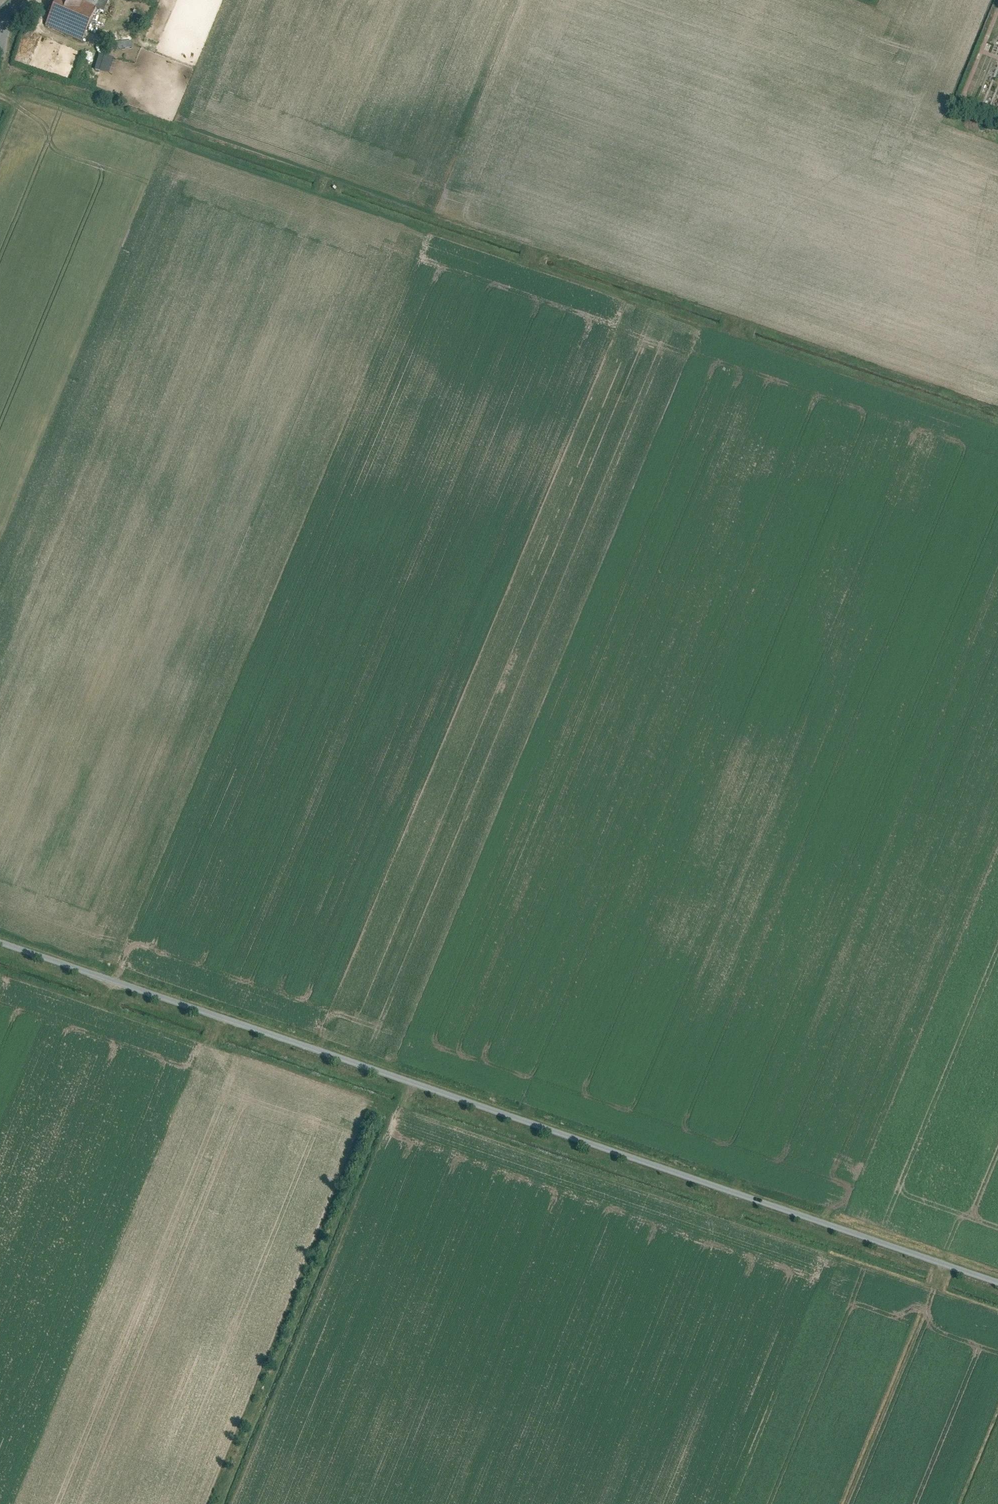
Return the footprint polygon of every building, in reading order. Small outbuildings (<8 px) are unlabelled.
[(77,42),(90,10),(79,6),(81,0),(53,0),(42,28),(77,42)] [(102,50),(130,48),(129,37),(101,39),(102,50)] [(96,54),(92,73),(106,76),(111,58),(96,54)]
